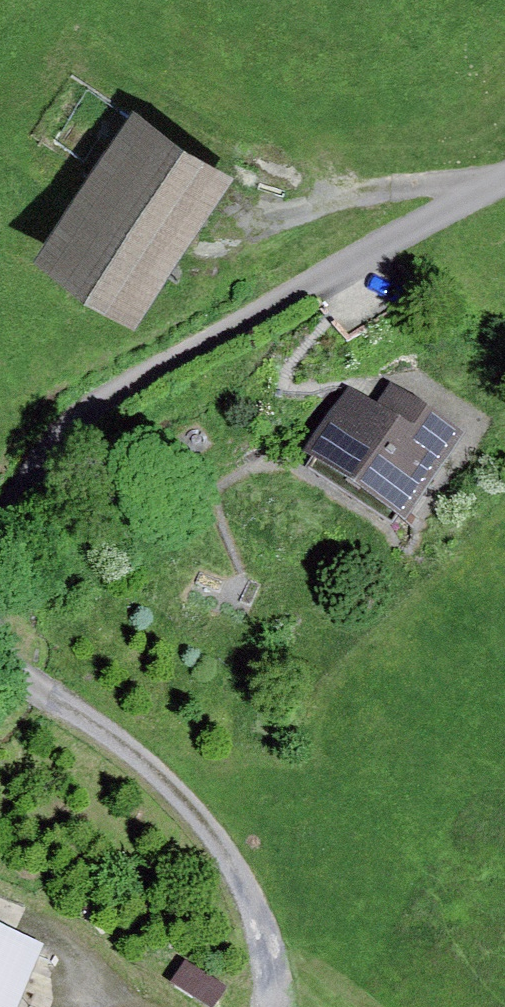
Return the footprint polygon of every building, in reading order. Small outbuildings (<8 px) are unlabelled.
[(116,107),(24,242),(125,310),(217,176),(116,107)] [(348,386),(304,451),(407,520),(465,434),(390,384),(376,404),(348,386)] [(41,945),(0,928),(0,1006),(15,1006),(41,945)]
